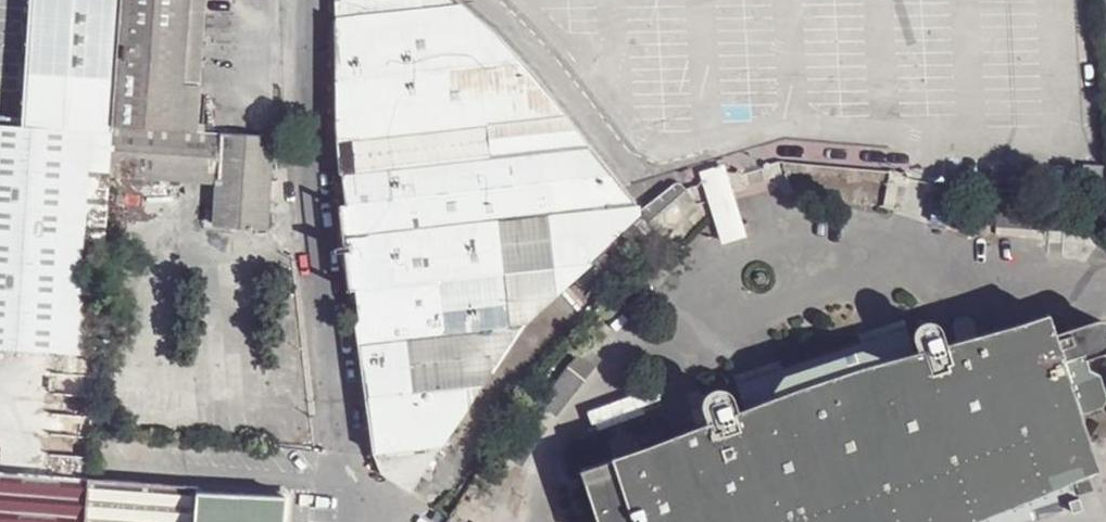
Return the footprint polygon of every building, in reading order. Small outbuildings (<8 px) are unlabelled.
[(113,126),(122,0),(32,0),(23,125),(0,124),(0,347),(18,349),(76,353),(97,355),(110,176),(113,126)] [(179,131),(199,132),(208,0),(122,0),(113,126),(179,131)] [(461,3),(456,0),(335,0),(335,19),(461,3)] [(335,140),(345,217),(341,217),(373,452),(373,454),(380,473),(413,493),(516,334),(618,234),(641,212),(529,69),(495,34),(461,3),(335,19),(335,140)] [(110,176),(216,183),(220,134),(199,132),(179,131),(113,126),(110,176)] [(267,227),(273,137),(220,134),(216,183),(214,225),(267,227)] [(727,164),(702,172),(705,183),(710,200),(712,205),(724,244),(749,236),(727,164)] [(662,236),(668,245),(705,212),(700,208),(712,205),(710,200),(698,202),(691,195),(695,192),(693,185),(691,187),(687,187),(688,190),(650,221),(662,236)] [(997,231),(1047,234),(1105,237),(1105,203),(998,200),(998,211),(997,231)] [(618,234),(631,247),(654,226),(648,219),(641,212),(618,234)] [(583,462),(602,521),(1087,521),(1083,508),(1062,437),(1088,428),(1081,403),(1098,398),(1083,355),(1105,348),(1105,315),(1100,315),(1058,327),(1051,306),(981,329),(975,316),(975,315),(969,311),(962,311),(956,315),(954,321),(958,337),(945,341),(941,329),(941,328),(936,323),(930,322),(925,325),(922,331),(927,347),(917,349),(908,325),(863,339),(784,365),(739,380),(747,407),(739,410),(734,394),(731,390),(725,387),(719,389),(713,394),(711,402),(717,417),(583,462)] [(905,317),(860,331),(863,339),(908,325),(905,317)] [(584,349),(541,404),(553,414),(597,359),(584,349)] [(782,358),(736,373),(739,380),(784,365),(782,358)] [(543,426),(530,417),(506,455),(520,463),(543,426)] [(198,492),(199,487),(0,472),(0,521),(196,521),(198,492)] [(198,492),(196,521),(285,521),(286,497),(198,492)]
